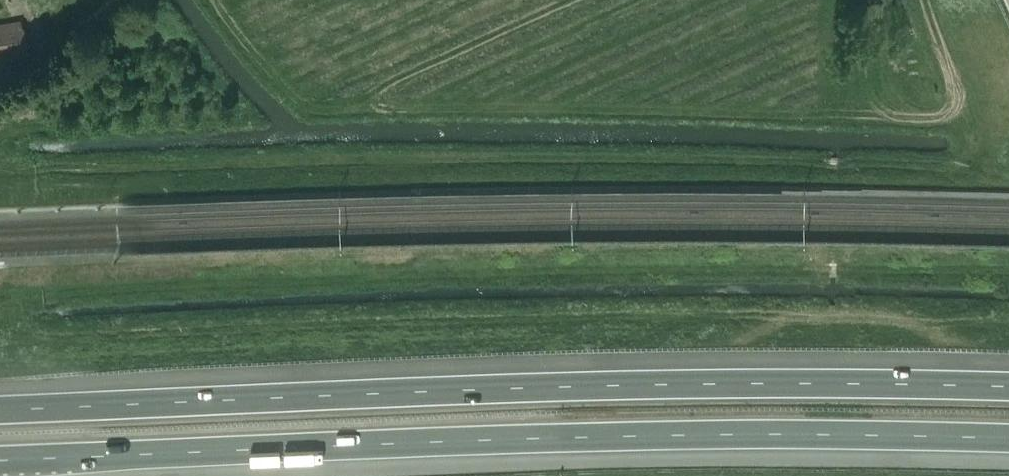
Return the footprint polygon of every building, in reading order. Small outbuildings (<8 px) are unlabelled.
[(18,21),(0,24),(0,55),(23,51),(18,21)]
